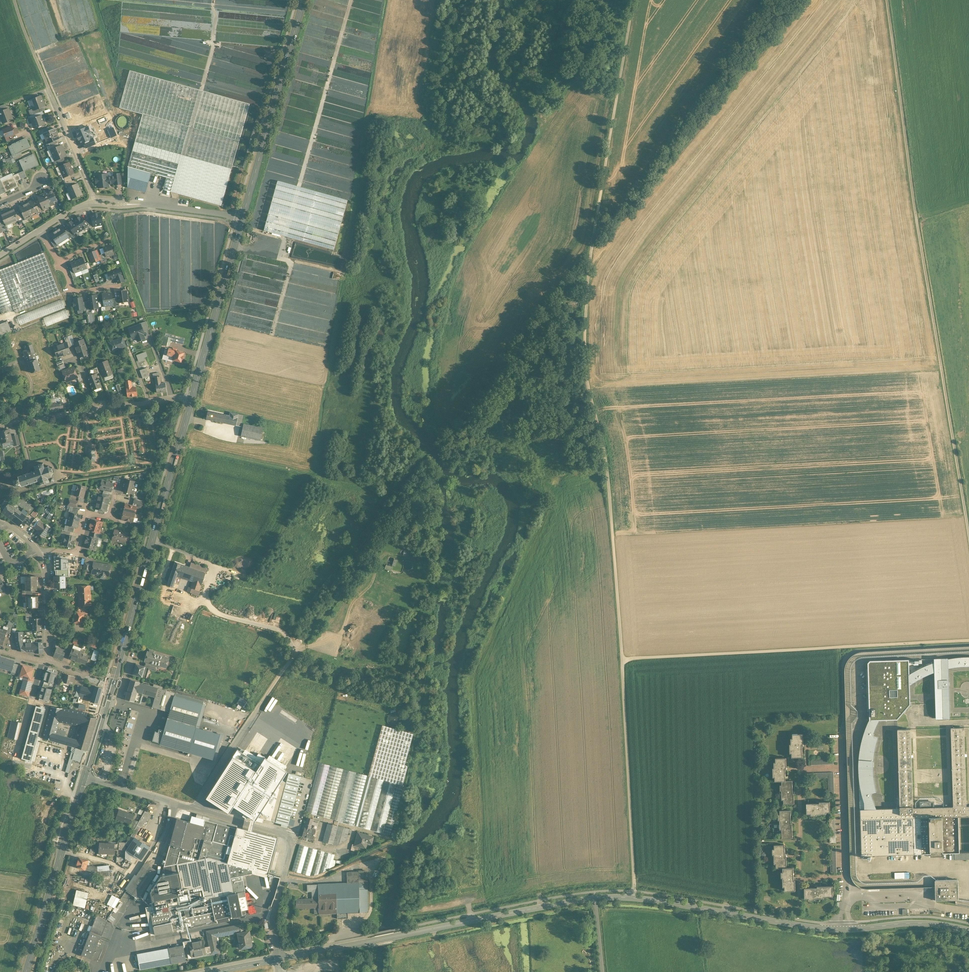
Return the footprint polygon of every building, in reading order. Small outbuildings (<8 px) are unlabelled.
[(130,71),(120,107),(143,114),(128,167),(152,173),(168,178),(174,179),(171,192),(180,194),(221,206),(250,104),(130,71)] [(41,96),(30,100),(34,109),(34,110),(39,108),(43,107),(45,106),(41,96)] [(0,117),(2,122),(13,118),(9,109),(6,109),(0,112),(0,117)] [(33,118),(31,119),(35,129),(45,125),(41,115),(33,118)] [(11,126),(3,130),(5,136),(6,138),(12,136),(14,135),(13,130),(11,126)] [(88,126),(80,130),(81,132),(82,132),(83,135),(90,131),(88,126)] [(50,130),(43,133),(43,134),(44,135),(46,139),(57,134),(55,128),(50,130)] [(57,134),(46,139),(48,144),(55,141),(57,140),(59,139),(57,134)] [(26,139),(13,145),(16,153),(21,151),(30,147),(26,139)] [(57,147),(51,149),(50,150),(53,155),(64,151),(62,145),(59,146),(57,147)] [(64,151),(53,155),(55,161),(56,161),(62,158),(64,157),(67,156),(64,151)] [(33,155),(20,161),(24,171),(38,165),(33,155)] [(69,162),(59,167),(64,178),(70,175),(74,173),(69,162)] [(152,173),(128,167),(127,188),(146,193),(152,173)] [(0,179),(1,182),(11,178),(13,177),(13,176),(12,173),(0,179)] [(107,174),(97,175),(97,179),(96,179),(96,183),(98,183),(98,188),(109,186),(108,184),(115,183),(114,177),(108,177),(107,174)] [(70,175),(64,178),(65,180),(66,184),(72,181),(70,175)] [(13,177),(11,178),(1,182),(6,191),(18,186),(15,181),(13,176),(13,177)] [(164,190),(171,192),(174,179),(168,178),(164,190)] [(76,180),(72,181),(66,184),(65,184),(67,188),(77,183),(76,180)] [(347,201),(278,181),(264,231),(334,250),(347,201)] [(77,183),(67,188),(72,199),(83,194),(78,183),(77,183)] [(54,194),(52,190),(45,193),(50,206),(57,203),(58,203),(58,202),(54,195),(55,195),(54,194)] [(45,193),(37,197),(39,201),(40,201),(43,209),(50,206),(45,193)] [(32,201),(26,204),(32,217),(38,214),(35,207),(32,201)] [(32,217),(26,204),(19,207),(22,212),(25,219),(32,217)] [(14,209),(1,215),(4,221),(6,225),(12,222),(18,220),(19,220),(15,212),(14,209)] [(101,213),(97,214),(97,213),(94,214),(95,215),(91,216),(91,217),(93,225),(94,226),(103,224),(101,213)] [(80,216),(74,220),(81,231),(87,227),(83,221),(80,216)] [(81,231),(74,220),(72,222),(71,221),(67,223),(71,229),(75,235),(78,233),(81,231)] [(65,231),(62,227),(57,230),(63,241),(69,237),(65,231)] [(63,241),(57,230),(51,234),(53,238),(57,244),(58,244),(63,241)] [(58,244),(57,244),(53,238),(50,240),(55,248),(58,246),(58,244)] [(103,248),(105,253),(107,257),(114,254),(111,245),(103,248)] [(97,250),(88,253),(92,263),(100,260),(99,255),(97,250)] [(14,310),(15,312),(60,295),(44,253),(0,270),(0,273),(14,310)] [(84,258),(77,261),(81,270),(87,268),(86,263),(84,258)] [(71,263),(73,268),(75,273),(81,270),(77,261),(71,263)] [(119,269),(108,273),(110,280),(116,277),(122,275),(119,269)] [(0,273),(0,310),(2,314),(14,310),(0,273)] [(126,291),(117,292),(118,298),(119,302),(128,301),(126,291)] [(111,293),(103,294),(104,306),(113,305),(112,299),(111,293)] [(97,295),(88,296),(88,301),(90,309),(98,308),(97,295)] [(82,297),(74,298),(74,302),(73,302),(74,306),(75,306),(76,310),(82,309),(84,309),(82,302),(82,297)] [(62,299),(17,317),(20,325),(65,308),(62,299)] [(66,310),(45,318),(48,325),(69,317),(66,310)] [(1,335),(11,331),(8,321),(0,324),(0,333),(1,335)] [(146,321),(140,323),(140,324),(143,332),(149,330),(146,321)] [(140,324),(129,329),(132,338),(136,336),(138,341),(145,338),(143,334),(144,333),(143,332),(140,324)] [(165,336),(164,341),(161,341),(161,344),(168,346),(169,342),(171,342),(172,338),(165,336)] [(123,337),(109,342),(112,351),(126,346),(124,341),(123,337)] [(83,339),(74,343),(77,350),(86,347),(83,339)] [(66,343),(60,345),(64,355),(66,354),(70,352),(68,346),(67,342),(66,343)] [(27,360),(32,373),(40,370),(39,367),(41,366),(38,355),(36,356),(32,344),(26,346),(27,350),(23,351),(26,360),(27,360)] [(60,345),(54,347),(57,357),(62,355),(64,355),(60,345)] [(89,354),(86,347),(77,350),(80,357),(89,354)] [(169,349),(166,348),(163,359),(172,361),(173,360),(173,357),(171,356),(171,355),(167,354),(169,349)] [(177,349),(173,348),(172,350),(169,349),(167,354),(171,355),(171,356),(173,357),(175,350),(176,351),(177,349)] [(176,351),(175,350),(173,357),(173,360),(182,362),(185,353),(176,351)] [(107,360),(99,363),(104,377),(112,374),(107,360)] [(73,367),(63,371),(67,381),(77,377),(76,375),(73,367)] [(97,367),(89,371),(91,376),(96,374),(99,373),(97,367)] [(146,368),(140,370),(143,379),(149,376),(146,368)] [(91,376),(88,377),(93,390),(101,387),(96,374),(91,376)] [(161,383),(161,381),(155,382),(156,384),(155,384),(157,393),(167,391),(165,383),(161,383)] [(132,388),(126,388),(128,397),(137,395),(136,387),(132,388)] [(57,402),(49,404),(51,411),(64,409),(62,401),(57,402)] [(206,419),(218,422),(220,414),(208,411),(206,419)] [(227,415),(225,423),(243,427),(244,424),(241,423),(243,415),(230,412),(229,416),(227,415)] [(218,422),(225,423),(227,415),(220,414),(218,422)] [(263,428),(244,424),(243,427),(241,436),(261,441),(263,428)] [(0,432),(0,433),(3,444),(9,442),(9,441),(12,440),(9,430),(0,432)] [(87,452),(89,454),(89,457),(91,462),(95,461),(96,456),(94,453),(95,450),(93,448),(89,448),(87,452)] [(44,463),(43,463),(39,465),(39,464),(38,464),(38,465),(35,466),(34,466),(35,467),(36,469),(35,470),(36,471),(32,472),(32,471),(31,471),(31,472),(28,473),(28,472),(27,472),(27,473),(24,474),(24,473),(23,474),(23,475),(19,476),(18,476),(17,477),(18,477),(18,478),(19,479),(14,480),(13,479),(13,480),(14,481),(15,485),(15,486),(16,487),(16,486),(19,485),(20,486),(21,486),(21,485),(21,486),(21,487),(22,486),(26,485),(27,486),(28,485),(27,484),(30,483),(31,484),(32,484),(31,483),(35,482),(35,483),(36,483),(36,482),(39,480),(39,482),(39,481),(40,484),(40,485),(41,485),(45,483),(45,484),(54,482),(55,480),(54,478),(52,477),(52,476),(53,473),(54,473),(54,472),(53,472),(52,469),(53,468),(52,467),(51,468),(49,467),(49,466),(48,466),(48,467),(45,467),(45,466),(44,467),(43,464),(44,463)] [(123,483),(123,485),(134,487),(136,482),(125,479),(124,483),(123,483)] [(113,483),(102,481),(100,489),(104,490),(110,491),(111,491),(113,483)] [(86,487),(77,485),(75,495),(83,497),(86,487)] [(134,487),(123,485),(122,487),(123,487),(122,491),(133,493),(134,487)] [(102,495),(99,495),(99,496),(97,497),(97,499),(98,500),(97,501),(108,504),(109,497),(108,497),(102,495)] [(34,508),(21,498),(20,499),(17,504),(19,505),(29,513),(34,508)] [(143,501),(134,498),(132,506),(136,507),(137,504),(142,505),(143,501)] [(78,501),(69,499),(68,506),(70,506),(70,507),(76,507),(78,501)] [(9,502),(9,503),(5,500),(0,507),(4,510),(2,512),(19,526),(27,516),(17,508),(19,505),(17,504),(14,501),(13,501),(11,504),(9,502)] [(97,501),(97,502),(97,503),(96,504),(95,506),(96,507),(96,508),(99,509),(105,511),(106,511),(108,504),(97,501)] [(132,506),(126,504),(124,511),(135,513),(136,507),(132,506)] [(135,513),(124,511),(122,519),(131,521),(133,522),(133,521),(134,517),(135,513)] [(77,514),(70,512),(70,513),(69,519),(79,521),(80,515),(77,514)] [(140,523),(139,528),(140,528),(142,522),(136,520),(137,518),(134,517),(133,521),(140,523)] [(69,519),(67,525),(74,527),(77,528),(79,521),(69,519)] [(102,522),(92,519),(91,523),(90,523),(90,526),(89,530),(94,532),(99,533),(102,522)] [(50,529),(40,521),(35,527),(39,530),(37,533),(44,537),(50,529)] [(74,527),(67,525),(66,524),(64,530),(70,532),(73,532),(74,527)] [(128,534),(118,531),(115,540),(125,543),(128,534)] [(70,535),(66,534),(63,545),(72,547),(75,536),(70,535)] [(93,537),(87,536),(86,540),(85,542),(84,547),(95,549),(98,539),(93,537)] [(67,559),(57,558),(56,566),(66,568),(67,559)] [(182,561),(174,558),(165,585),(173,587),(177,576),(181,564),(182,561)] [(111,566),(94,563),(92,573),(95,573),(96,574),(99,575),(100,574),(100,578),(105,579),(107,575),(109,576),(109,573),(110,573),(110,570),(111,566)] [(207,568),(191,563),(190,567),(205,573),(206,573),(207,568)] [(190,567),(181,564),(177,576),(193,582),(201,585),(205,573),(190,567)] [(58,576),(55,576),(55,588),(65,588),(65,576),(58,576)] [(193,582),(191,588),(194,589),(199,591),(201,585),(193,582)] [(90,586),(79,586),(79,606),(91,605),(90,589),(90,586)] [(192,594),(187,592),(184,598),(182,598),(179,607),(186,610),(192,594)] [(32,596),(26,596),(26,608),(38,608),(38,596),(32,596)] [(83,618),(76,616),(74,622),(81,624),(83,618)] [(42,618),(32,619),(32,624),(32,631),(42,630),(42,618)] [(16,632),(15,632),(15,636),(15,641),(17,650),(25,651),(24,643),(25,643),(24,639),(23,639),(23,632),(16,632)] [(34,643),(29,643),(29,647),(30,647),(31,652),(35,652),(35,653),(43,653),(43,642),(34,643)] [(348,647),(342,645),(339,655),(345,657),(348,647)] [(58,647),(57,647),(53,656),(63,660),(66,650),(58,647)] [(80,651),(72,648),(69,658),(76,661),(80,653),(80,651)] [(94,649),(91,659),(96,661),(100,651),(94,649)] [(148,652),(147,652),(145,661),(146,662),(152,664),(159,666),(166,668),(169,658),(154,654),(148,652)] [(83,654),(80,653),(76,661),(80,663),(80,662),(86,664),(89,656),(83,654)] [(1,657),(0,662),(0,667),(3,668),(3,666),(7,667),(7,669),(11,670),(11,672),(17,673),(18,672),(20,665),(14,663),(14,661),(1,657)] [(950,662),(950,671),(958,669),(967,669),(968,669),(968,660),(967,660),(958,660),(950,662)] [(950,661),(935,661),(935,665),(935,675),(937,722),(952,722),(950,671),(950,662),(950,661)] [(911,663),(869,663),(870,723),(870,724),(881,723),(899,723),(912,707),(912,688),(912,676),(911,663)] [(145,667),(136,664),(133,674),(142,677),(146,678),(148,672),(144,671),(145,667)] [(915,674),(912,676),(912,688),(915,685),(923,681),(929,678),(935,675),(935,665),(930,667),(925,669),(920,671),(915,674)] [(23,666),(21,673),(20,676),(24,677),(24,680),(25,681),(26,678),(31,679),(31,677),(34,669),(23,666)] [(55,671),(46,669),(42,682),(51,684),(55,671)] [(75,677),(65,673),(63,683),(73,685),(75,677)] [(31,679),(26,678),(25,681),(24,680),(21,690),(23,691),(29,693),(33,678),(31,677),(31,679)] [(140,682),(131,680),(126,699),(140,703),(143,693),(155,697),(158,688),(143,683),(142,683),(139,682),(140,682)] [(94,689),(82,686),(81,686),(80,693),(84,694),(92,697),(94,689)] [(95,686),(94,689),(92,697),(91,701),(98,703),(98,704),(99,703),(98,703),(99,700),(100,697),(100,696),(101,695),(102,692),(102,691),(102,689),(103,689),(103,688),(102,688),(96,686),(95,686)] [(51,690),(41,687),(40,693),(49,695),(51,690)] [(174,693),(158,688),(155,697),(152,707),(169,712),(174,693)] [(48,701),(49,695),(40,693),(38,698),(48,701)] [(194,698),(174,693),(169,712),(168,718),(197,726),(203,704),(204,701),(194,698)] [(247,701),(242,698),(237,706),(240,708),(242,705),(244,707),(247,701)] [(59,722),(79,725),(83,726),(86,716),(87,714),(63,710),(63,708),(47,706),(40,734),(44,735),(45,730),(55,732),(52,741),(65,744),(67,737),(62,736),(63,730),(57,728),(59,722)] [(86,716),(83,726),(79,725),(77,733),(81,734),(91,736),(96,718),(86,716)] [(189,752),(197,726),(168,718),(160,744),(189,752)] [(859,771),(861,810),(877,810),(877,809),(875,806),(874,801),(873,797),(878,795),(877,793),(876,785),(875,775),(875,768),(876,760),(877,753),(878,746),(880,740),(875,738),(877,733),(878,728),(881,723),(870,724),(870,723),(869,726),(865,736),(862,746),(860,758),(859,771)] [(368,776),(319,762),(306,812),(391,835),(404,785),(403,785),(408,765),(405,765),(413,734),(382,725),(368,776)] [(17,727),(11,726),(8,737),(14,739),(17,727)] [(952,729),(954,807),(936,808),(936,802),(921,802),(921,808),(915,808),(912,731),(898,731),(901,809),(877,810),(861,810),(862,857),(955,855),(955,860),(968,860),(968,851),(960,852),(959,818),(968,817),(968,807),(966,728),(952,729)] [(91,736),(81,734),(77,733),(76,736),(80,737),(79,741),(67,737),(65,744),(72,746),(76,747),(86,750),(91,736)] [(804,733),(792,733),(792,737),(791,738),(791,744),(788,744),(788,753),(791,753),(791,757),(802,757),(801,745),(804,744),(804,733)] [(72,750),(66,772),(69,773),(73,759),(72,759),(76,747),(72,746),(71,750),(72,750)] [(205,796),(229,812),(233,805),(244,812),(242,815),(246,817),(248,815),(254,819),(257,814),(282,777),(288,768),(267,754),(261,762),(239,746),(205,796)] [(86,750),(76,747),(72,759),(73,759),(80,761),(83,751),(86,752),(86,750)] [(786,757),(775,758),(775,762),(774,762),(774,768),(772,768),(772,777),(774,777),(774,781),(781,780),(785,780),(785,769),(787,769),(786,757)] [(44,760),(38,765),(45,772),(50,767),(44,760)] [(302,775),(290,771),(287,779),(275,821),(288,825),(302,775)] [(834,772),(806,773),(806,780),(827,779),(828,795),(835,795),(834,772)] [(263,818),(275,821),(287,779),(282,777),(257,814),(256,819),(262,822),(263,818)] [(785,780),(781,780),(781,785),(779,785),(779,791),(781,791),(781,800),(783,800),(783,804),(795,804),(795,792),(793,792),(793,780),(785,780)] [(819,803),(806,803),(806,813),(810,813),(810,816),(817,816),(817,814),(826,814),(826,813),(830,813),(830,801),(819,802),(819,803)] [(134,815),(119,810),(116,818),(131,823),(133,819),(134,815)] [(145,810),(129,839),(132,841),(135,837),(140,828),(142,827),(146,821),(149,820),(151,816),(150,813),(145,810)] [(791,810),(779,810),(779,814),(778,814),(778,820),(779,820),(780,830),(781,830),(781,838),(793,838),(793,822),(791,822),(791,810)] [(231,827),(231,824),(218,820),(203,816),(203,819),(205,820),(231,827)] [(313,819),(308,817),(305,827),(302,836),(313,839),(315,830),(310,829),(313,819)] [(203,826),(177,818),(175,824),(164,866),(208,857),(227,862),(237,827),(237,825),(231,824),(231,827),(205,820),(203,826)] [(349,829),(328,823),(323,841),(337,845),(347,839),(349,829)] [(252,869),(268,873),(278,838),(237,827),(227,862),(252,869)] [(373,837),(358,833),(355,845),(359,846),(365,848),(367,842),(371,843),(373,837)] [(149,847),(135,837),(132,841),(129,839),(126,842),(126,844),(129,847),(126,850),(141,860),(149,847)] [(114,843),(99,842),(99,853),(103,853),(104,852),(113,852),(113,847),(114,843)] [(332,854),(300,844),(292,870),(310,876),(318,874),(328,870),(332,854)] [(784,844),(773,844),(773,849),(771,849),(772,855),(773,855),(773,864),(775,864),(775,867),(783,867),(787,867),(787,856),(785,856),(784,844)] [(125,857),(117,856),(116,862),(117,862),(122,865),(125,860),(125,859),(125,857)] [(88,860),(79,857),(78,860),(76,860),(75,863),(77,864),(76,867),(85,870),(86,869),(87,866),(87,864),(88,860)] [(230,878),(227,862),(208,857),(164,866),(166,875),(179,872),(184,895),(180,896),(181,901),(171,903),(167,903),(150,907),(155,934),(217,922),(230,920),(229,917),(245,914),(244,909),(248,908),(245,891),(233,893),(230,878)] [(131,862),(125,859),(125,860),(122,865),(128,868),(131,862)] [(145,862),(126,891),(138,899),(157,870),(145,862)] [(227,862),(230,878),(242,876),(252,873),(252,869),(227,862)] [(787,867),(783,867),(783,871),(781,871),(781,878),(783,878),(783,888),(785,887),(785,892),(797,891),(796,879),(794,879),(794,867),(787,867)] [(267,877),(268,873),(252,869),(252,873),(267,877)] [(347,883),(318,884),(318,896),(336,895),(336,914),(337,919),(347,918),(346,913),(366,912),(368,911),(366,871),(358,871),(347,872),(347,883)] [(153,900),(180,896),(184,895),(179,872),(166,875),(162,875),(151,891),(153,900)] [(960,882),(936,882),(936,890),(937,904),(957,904),(960,904),(960,882)] [(312,899),(296,899),(296,908),(314,907),(314,908),(319,908),(318,896),(318,884),(307,885),(307,892),(312,891),(312,899)] [(816,888),(804,888),(805,898),(808,898),(808,900),(814,899),(814,898),(823,898),(823,896),(833,896),(833,885),(816,886),(816,888)] [(88,893),(77,890),(73,905),(85,907),(88,893)] [(319,915),(336,914),(336,895),(318,896),(319,908),(319,914),(319,915)] [(114,897),(108,906),(114,909),(119,900),(114,897)] [(155,934),(150,907),(146,907),(151,935),(155,934)] [(106,920),(97,915),(91,931),(99,934),(101,935),(106,920)] [(244,924),(207,931),(210,946),(218,944),(216,937),(239,932),(239,933),(245,932),(244,924)] [(99,934),(91,931),(81,955),(90,958),(99,934)] [(245,932),(239,933),(241,943),(242,943),(243,948),(242,948),(252,946),(249,931),(245,932)] [(190,939),(182,941),(183,945),(184,948),(186,947),(191,946),(191,942),(190,939)] [(204,940),(191,942),(191,946),(186,947),(188,954),(188,958),(193,957),(193,956),(202,954),(211,953),(219,952),(218,944),(210,946),(205,947),(204,940)] [(183,945),(169,948),(171,963),(186,961),(184,948),(183,945)] [(169,948),(137,954),(140,969),(171,963),(169,948)] [(129,971),(132,970),(131,966),(134,966),(133,955),(117,957),(119,966),(120,971),(119,971),(129,971)]
